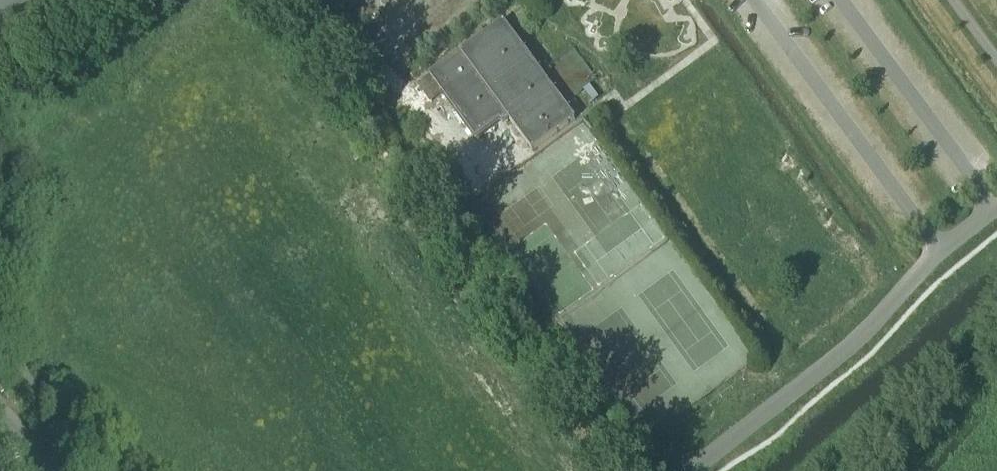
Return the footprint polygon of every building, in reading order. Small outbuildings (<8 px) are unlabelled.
[(41,0),(0,0),(0,32),(41,0)]
